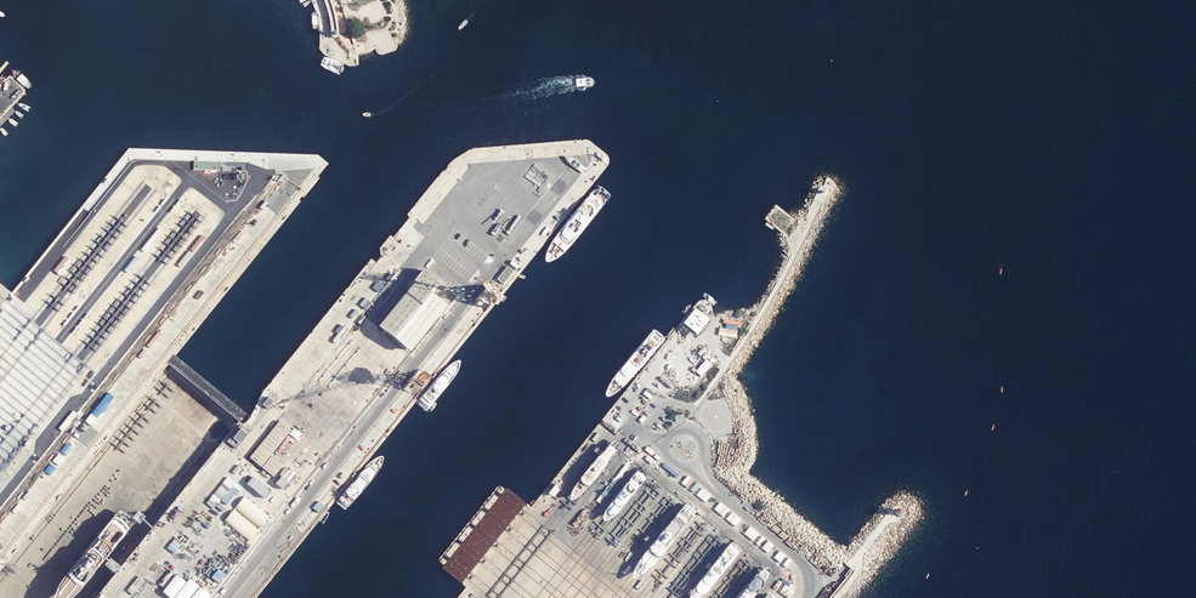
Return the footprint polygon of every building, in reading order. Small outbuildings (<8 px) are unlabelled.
[(538,147),(538,158),(547,158),(546,147),(538,147)] [(569,182),(560,193),(566,198),(576,188),(569,182)] [(490,286),(498,293),(514,271),(506,265),(490,286)] [(447,308),(455,297),(422,270),(413,280),(415,281),(379,324),(410,349),(444,306),(447,308)] [(0,284),(0,309),(13,293),(0,284)] [(696,308),(683,323),(697,334),(709,320),(696,308)] [(701,356),(706,349),(703,346),(697,353),(701,356)] [(711,353),(707,350),(702,357),(705,360),(711,353)] [(712,364),(706,360),(696,371),(701,376),(712,364)] [(315,409),(306,419),(328,437),(337,427),(315,409)] [(279,419),(247,458),(273,479),(284,465),(272,457),(292,430),(279,419)] [(239,426),(226,440),(235,448),(248,434),(239,426)] [(317,447),(321,452),(325,449),(322,443),(317,447)] [(648,446),(645,449),(653,455),(655,452),(648,446)] [(628,494),(646,472),(630,459),(611,480),(628,494)] [(276,484),(282,488),(287,481),(281,477),(276,484)] [(618,545),(666,488),(655,479),(628,511),(621,506),(614,514),(622,520),(608,537),(618,545)] [(502,482),(437,562),(465,588),(531,506),(502,482)] [(547,496),(551,499),(559,490),(555,486),(547,496)] [(669,571),(680,568),(711,529),(712,525),(700,516),(699,511),(672,490),(667,492),(650,514),(647,523),(638,534),(633,546),(635,547),(645,545),(635,572),(635,574),(638,576),(648,573),(655,565),(662,563),(667,565),(669,571)] [(68,597),(73,597),(119,544),(105,533),(63,583),(70,590),(65,595),(68,597)] [(668,591),(678,597),(721,540),(711,533),(668,591)]
